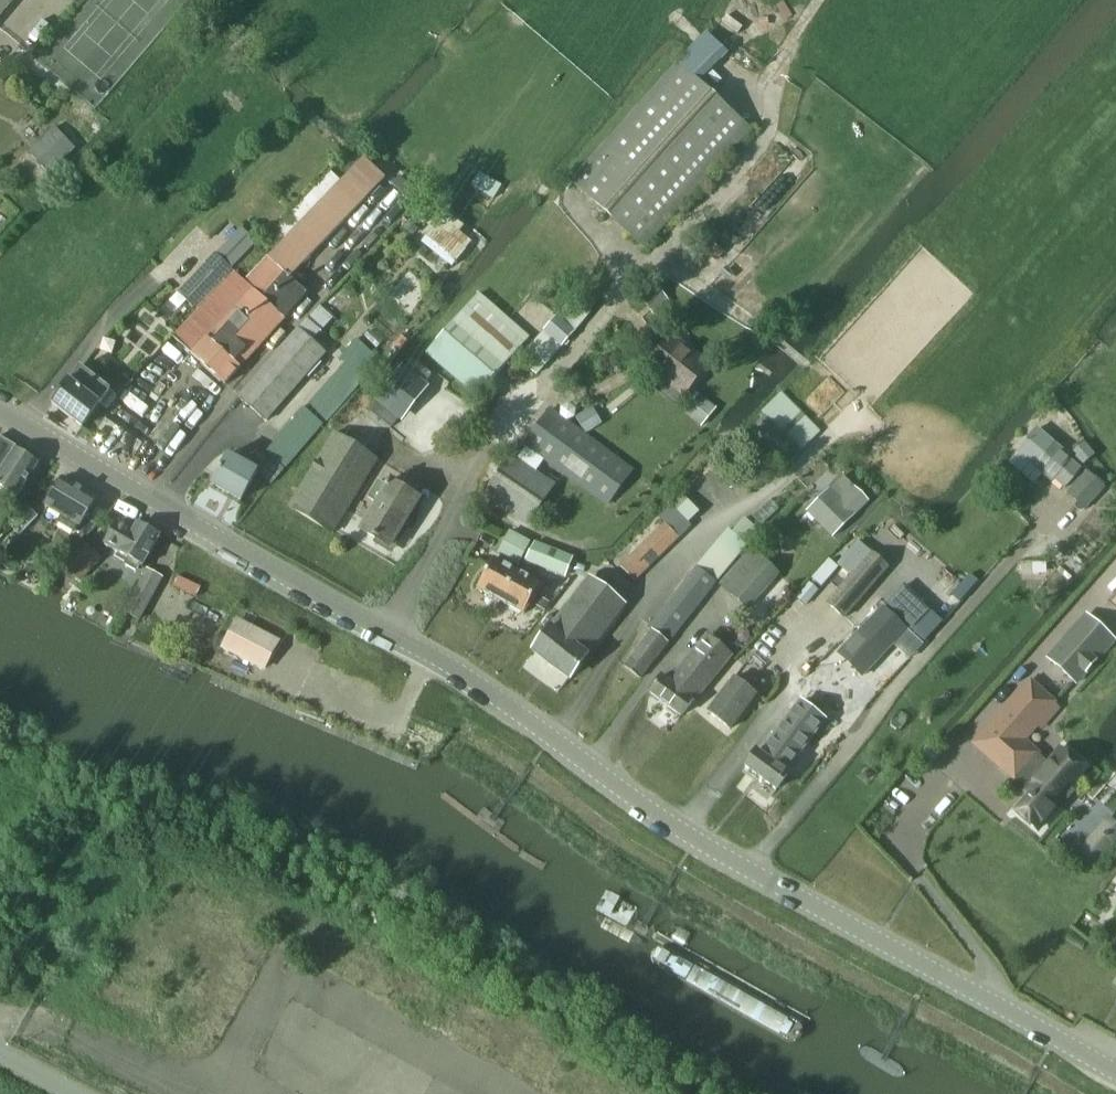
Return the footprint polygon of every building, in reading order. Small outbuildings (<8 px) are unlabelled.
[(14,0),(0,0),(0,17),(14,0)] [(677,64),(570,182),(644,247),(749,129),(677,64)] [(49,174),(75,149),(54,128),(28,153),(49,174)] [(280,245),(267,259),(286,276),(291,281),(385,178),(363,157),(357,164),(340,182),(330,172),(270,236),(280,245)] [(502,186),(479,173),(471,187),(493,200),(502,186)] [(423,225),(437,207),(430,202),(425,208),(417,202),(408,213),(423,225)] [(421,244),(452,267),(471,242),(459,232),(464,227),(446,213),(421,244)] [(196,310),(233,271),(214,254),(178,292),(196,310)] [(234,273),(174,337),(225,384),(306,294),(291,281),(286,276),(267,259),(244,282),(234,273)] [(477,398),(512,356),(529,336),(479,294),(462,313),(426,354),(477,398)] [(536,375),(591,311),(574,296),(519,360),(536,375)] [(324,354),(311,342),(320,331),(307,319),(239,397),(266,421),(324,354)] [(653,356),(665,366),(659,374),(683,394),(706,368),(695,359),(696,359),(670,336),(653,356)] [(259,474),(258,474),(260,475),(270,484),(322,425),(367,374),(362,370),(374,355),(356,340),(339,360),(343,364),(304,409),(265,454),(272,459),(259,474)] [(411,359),(403,369),(423,386),(431,375),(411,359)] [(99,405),(109,391),(80,369),(69,382),(51,405),(82,428),(99,406),(99,405)] [(395,380),(415,396),(423,386),(403,369),(395,380)] [(386,391),(406,407),(415,396),(395,380),(386,391)] [(386,391),(378,401),(398,417),(406,407),(386,391)] [(820,432),(781,393),(759,414),(762,417),(747,433),(784,468),(820,432)] [(716,409),(699,394),(684,412),(700,427),(716,409)] [(390,428),(398,417),(378,401),(370,411),(390,428)] [(606,506),(632,470),(550,410),(524,445),(606,506)] [(1064,489),(1080,470),(1069,460),(1071,458),(1037,429),(1017,453),(1051,482),(1053,480),(1064,489)] [(332,533),(334,530),(378,460),(334,433),(289,507),(332,533)] [(38,464),(15,450),(15,448),(0,438),(0,489),(16,499),(38,464)] [(1093,456),(1085,446),(1083,444),(1081,445),(1079,442),(1071,449),(1074,452),(1072,453),(1082,465),(1093,456)] [(240,501),(257,471),(228,455),(211,484),(240,501)] [(526,525),(554,485),(511,456),(484,496),(526,525)] [(1084,510),(1104,489),(1086,472),(1067,493),(1084,510)] [(832,536),(867,502),(842,477),(807,512),(832,536)] [(80,527),(96,499),(62,479),(45,508),(80,527)] [(385,486),(378,481),(367,498),(377,504),(361,530),(390,547),(419,501),(388,482),(385,486)] [(682,495),(672,505),(688,523),(699,513),(682,495)] [(19,536),(38,516),(25,505),(7,524),(19,536)] [(623,667),(636,677),(639,679),(693,610),(759,531),(744,518),(732,532),(728,529),(696,567),(695,566),(674,595),(646,630),(649,633),(623,667)] [(105,545),(117,552),(117,553),(129,559),(125,567),(137,574),(141,566),(142,567),(160,536),(137,524),(133,531),(118,522),(105,545)] [(664,525),(619,568),(633,582),(678,539),(664,524),(664,525)] [(518,565),(528,547),(530,543),(509,532),(498,554),(518,565)] [(81,582),(101,559),(84,544),(64,566),(81,582)] [(564,577),(569,565),(571,558),(534,544),(525,562),(564,577)] [(750,548),(718,585),(747,611),(779,574),(750,548)] [(843,620),(888,567),(871,553),(826,605),(843,620)] [(477,589),(500,602),(516,573),(493,560),(477,589)] [(829,560),(812,579),(821,588),(838,568),(829,560)] [(516,573),(500,602),(523,614),(539,585),(532,581),(536,574),(527,569),(524,577),(516,573)] [(549,630),(539,643),(533,651),(569,678),(585,656),(584,655),(622,605),(589,580),(566,610),(561,615),(556,622),(547,616),(541,624),(549,630)] [(809,583),(796,598),(805,606),(818,591),(809,583)] [(869,674),(909,631),(903,626),(906,623),(912,629),(929,612),(901,586),(885,604),(891,609),(889,612),(883,606),(856,635),(851,630),(838,643),(849,653),(836,668),(857,688),(863,681),(862,680),(868,673),(869,674)] [(134,593),(124,612),(139,620),(149,601),(134,593)] [(536,607),(544,612),(548,603),(540,598),(536,607)] [(1074,681),(1113,637),(1088,616),(1049,660),(1074,681)] [(263,669),(278,641),(238,621),(223,649),(263,669)] [(694,702),(731,654),(708,636),(678,675),(676,673),(669,682),(662,676),(649,692),(680,717),(692,701),(694,702)] [(729,729),(756,696),(734,678),(708,712),(729,729)] [(1041,731),(1060,709),(1029,682),(975,744),(1027,789),(1023,793),(1029,799),(1018,811),(1037,828),(1061,801),(1058,799),(1084,769),(1059,746),(1045,761),(1039,756),(1041,753),(1027,740),(1038,728),(1041,731)] [(757,751),(745,767),(775,790),(788,774),(785,772),(788,768),(783,765),(815,725),(839,746),(855,728),(831,706),(823,716),(804,701),(799,707),(762,754),(757,751)]
